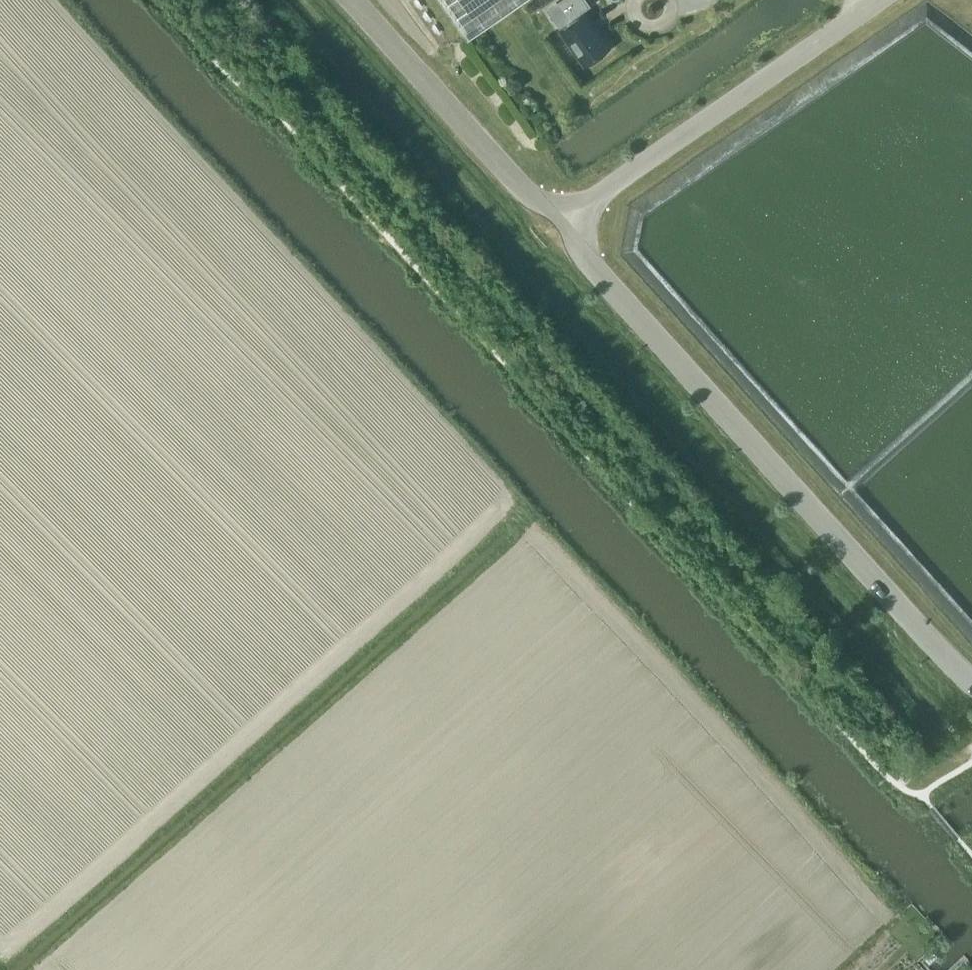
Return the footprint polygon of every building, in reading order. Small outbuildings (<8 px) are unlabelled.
[(469,38),(523,0),(443,0),(469,38)] [(573,19),(560,28),(586,65),(609,48),(584,11),(591,6),(587,0),(559,0),(573,19)]
